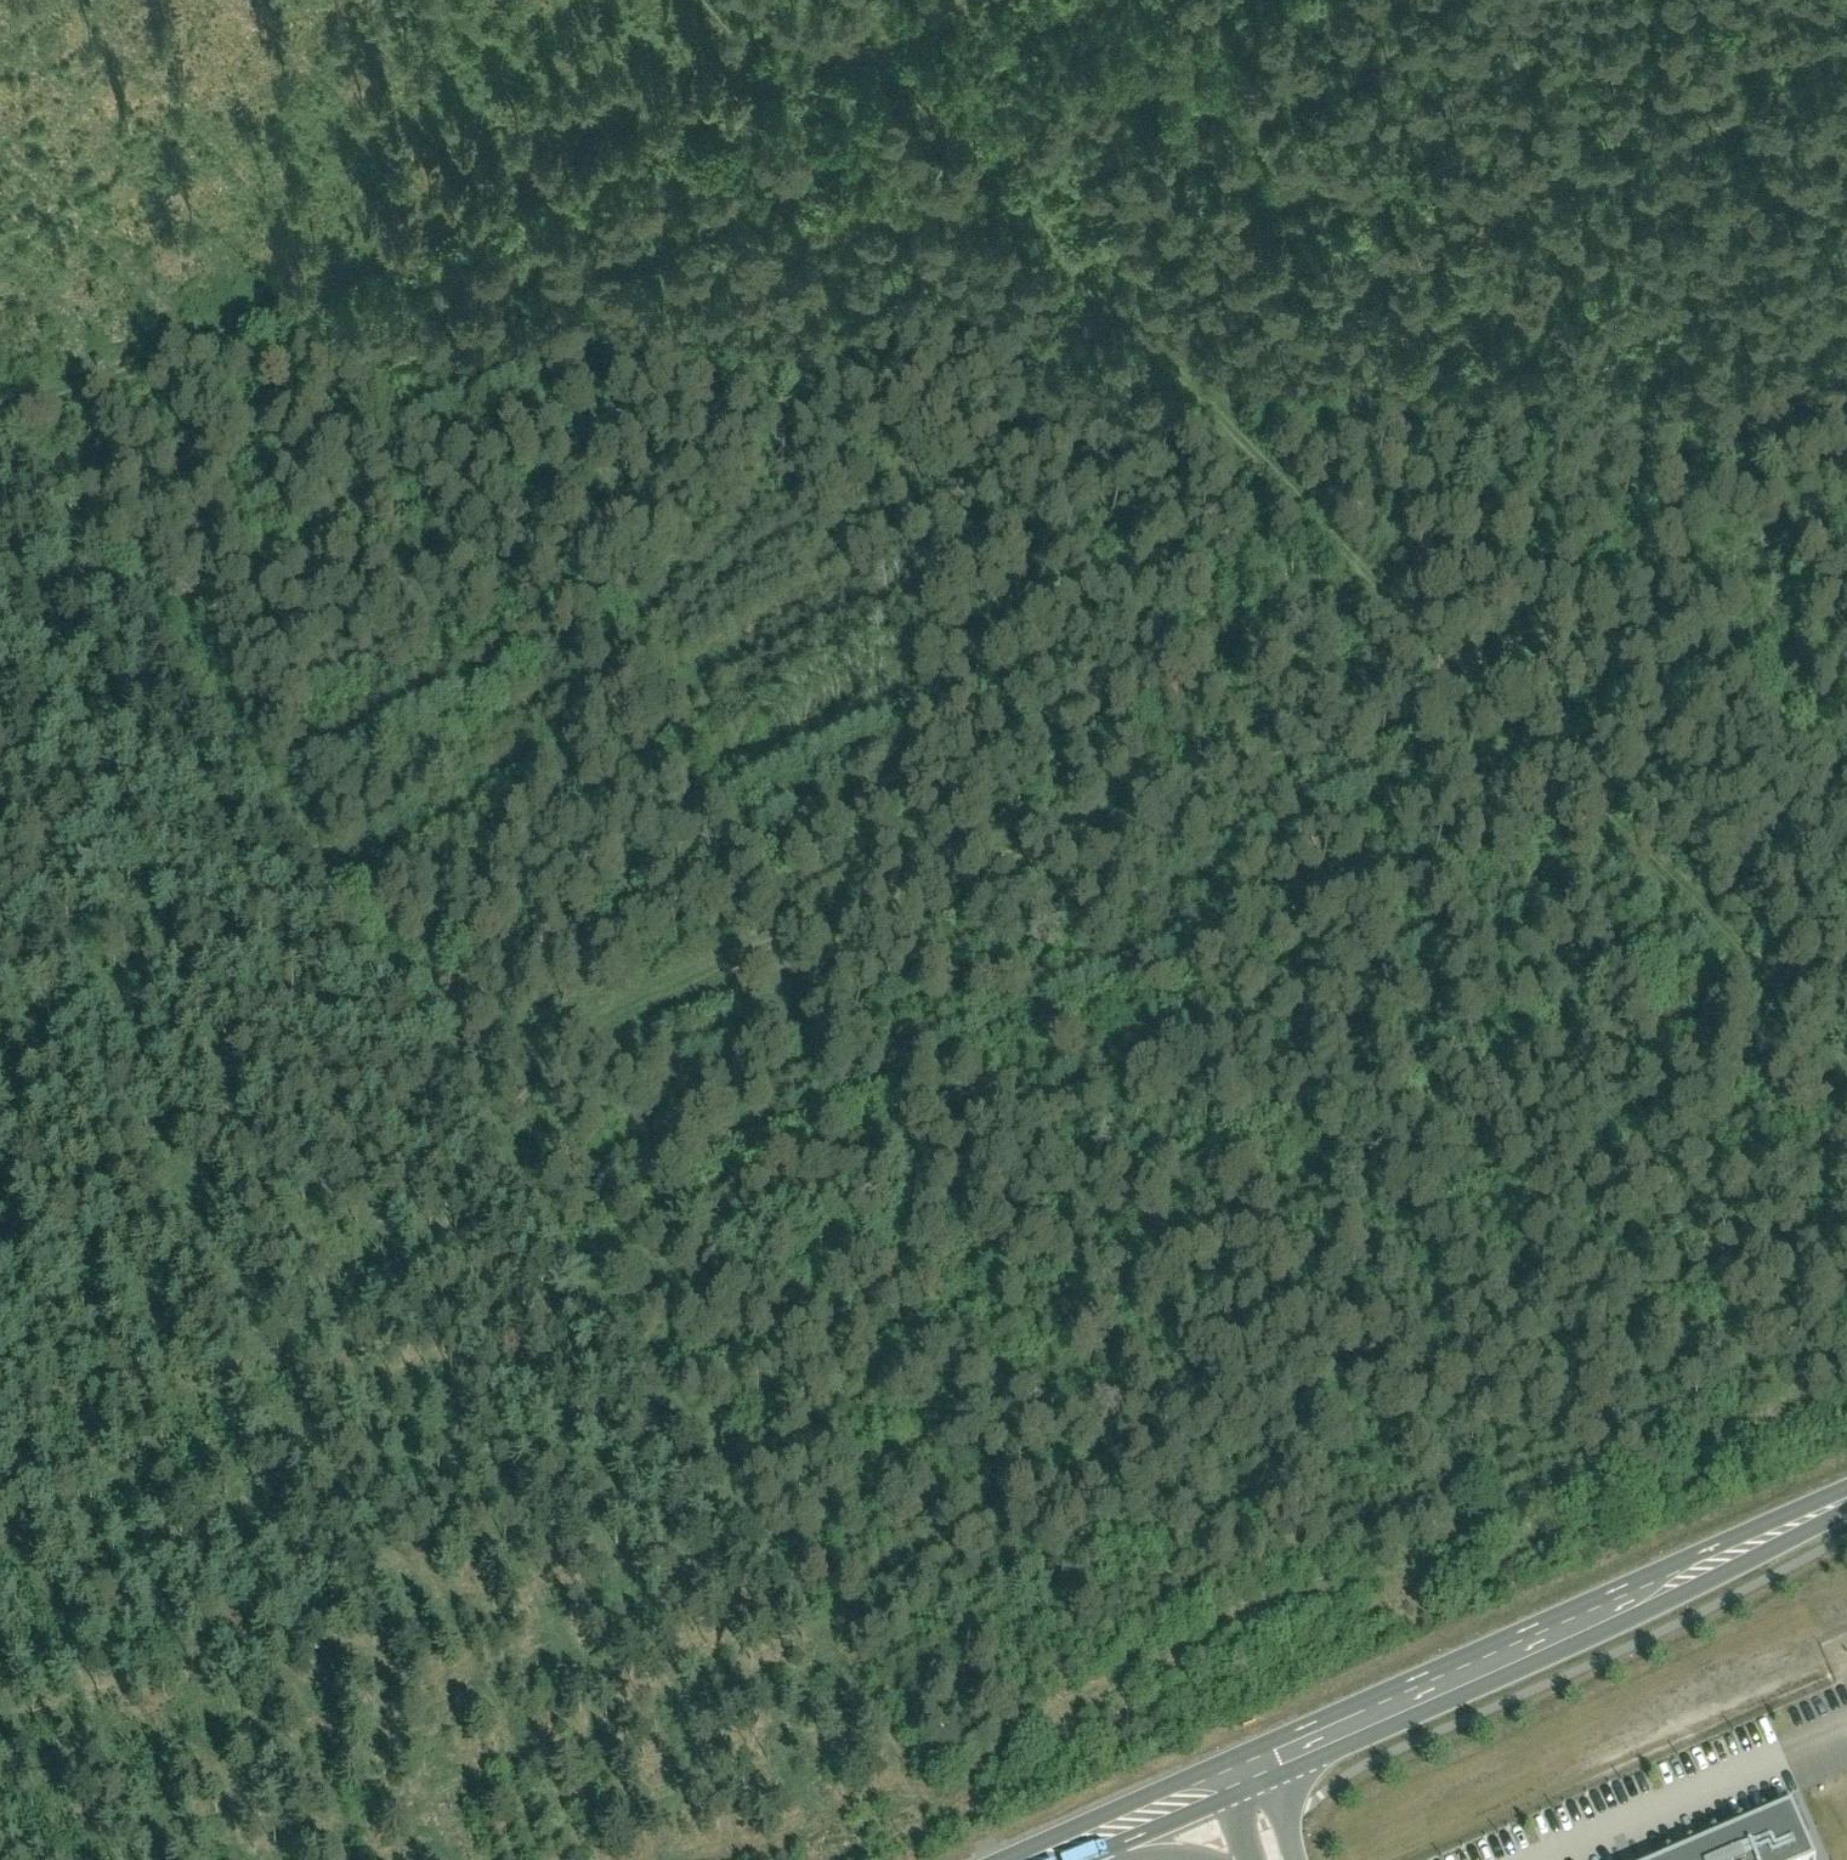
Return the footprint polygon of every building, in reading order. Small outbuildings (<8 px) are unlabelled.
[(1789,1797),(1645,1859),(1816,1859),(1789,1797)]
